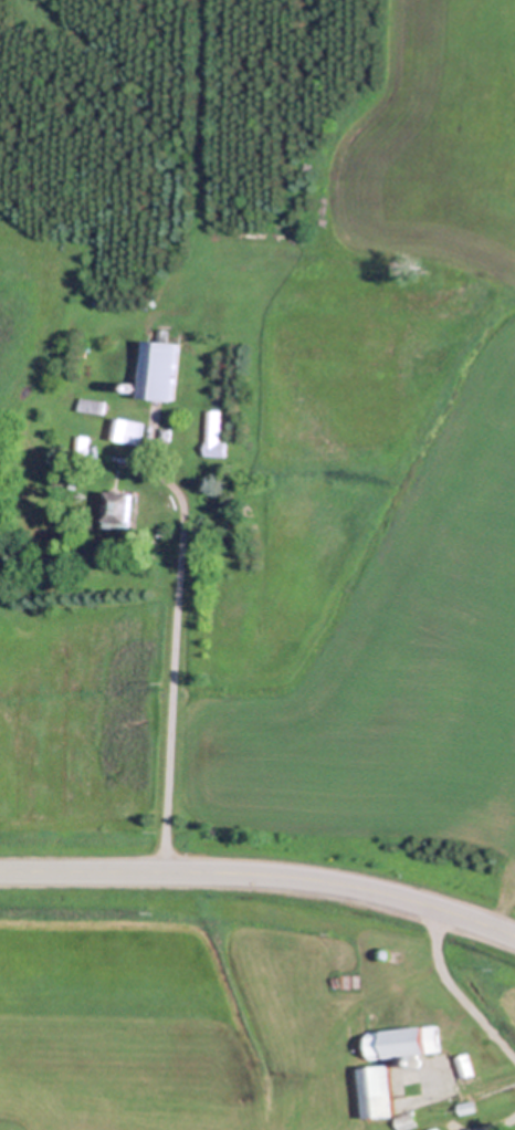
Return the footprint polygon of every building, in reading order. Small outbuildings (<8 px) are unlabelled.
[(71,273),(75,270),(83,279),(80,282),(71,273)] [(167,329),(166,343),(179,344),(174,400),(139,397),(145,339),(156,341),(157,328),(167,329)] [(132,385),(133,386),(132,386),(132,387),(132,388),(132,389),(130,389),(130,390),(129,390),(128,390),(128,391),(127,391),(126,391),(125,391),(125,390),(124,390),(123,389),(123,388),(122,388),(122,387),(122,386),(122,385),(122,384),(123,383),(123,381),(124,381),(125,381),(125,380),(126,380),(127,380),(128,380),(129,380),(129,381),(130,381),(130,383),(132,383),(132,384),(132,385)] [(104,401),(103,414),(77,409),(80,397),(104,401)] [(206,410),(220,411),(219,441),(225,442),(224,457),(203,456),(206,410)] [(109,437),(114,416),(143,422),(138,443),(109,437)] [(159,428),(170,429),(169,440),(158,439),(159,428)] [(90,437),(86,461),(71,459),(74,435),(90,437)] [(105,491),(129,493),(127,529),(102,526),(105,491)] [(388,952),(388,953),(388,954),(388,955),(387,955),(387,956),(387,958),(386,958),(385,958),(383,958),(382,958),(381,958),(381,956),(380,956),(380,955),(379,955),(379,954),(379,953),(379,952),(380,952),(380,951),(381,950),(382,950),(383,949),(385,949),(385,950),(386,950),(387,950),(387,951),(388,952)] [(434,1025),(437,1051),(369,1057),(367,1030),(383,1029),(383,1030),(434,1025)] [(474,1075),(461,1079),(454,1058),(467,1054),(474,1075)] [(392,1116),(362,1119),(358,1068),(389,1065),(393,1116),(392,1116)] [(459,1113),(456,1103),(473,1100),(475,1110),(459,1113)] [(392,1116),(393,1116),(410,1110),(414,1123),(397,1129),(392,1116)]
